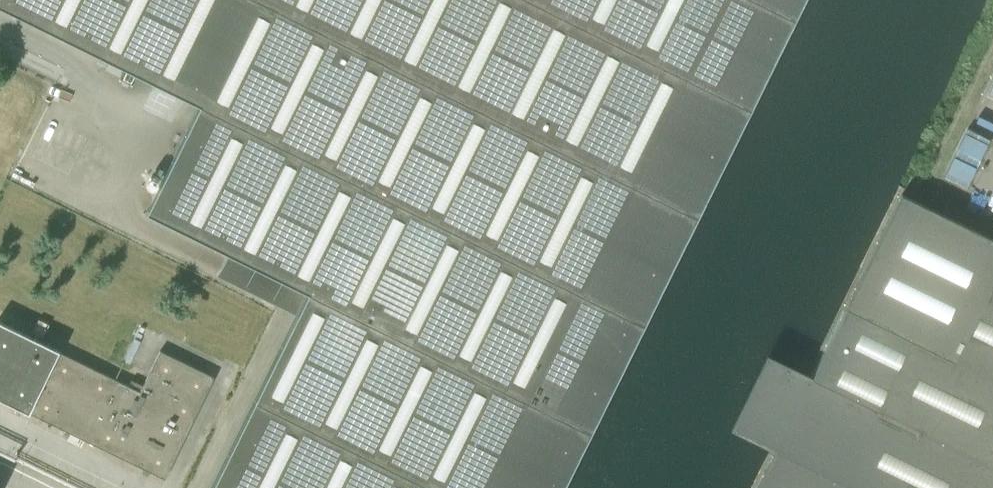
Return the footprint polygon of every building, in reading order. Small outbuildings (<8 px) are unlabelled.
[(701,0),(0,0),(0,1),(203,101),(150,208),(309,286),(210,487),(462,487),(701,0)] [(946,173),(968,184),(991,135),(969,125),(946,173)] [(756,487),(992,487),(992,287),(990,286),(992,281),(992,239),(900,194),(756,487)] [(164,480),(214,378),(159,352),(142,386),(131,381),(128,387),(58,353),(59,352),(0,323),(0,401),(28,415),(29,414),(164,480)]
